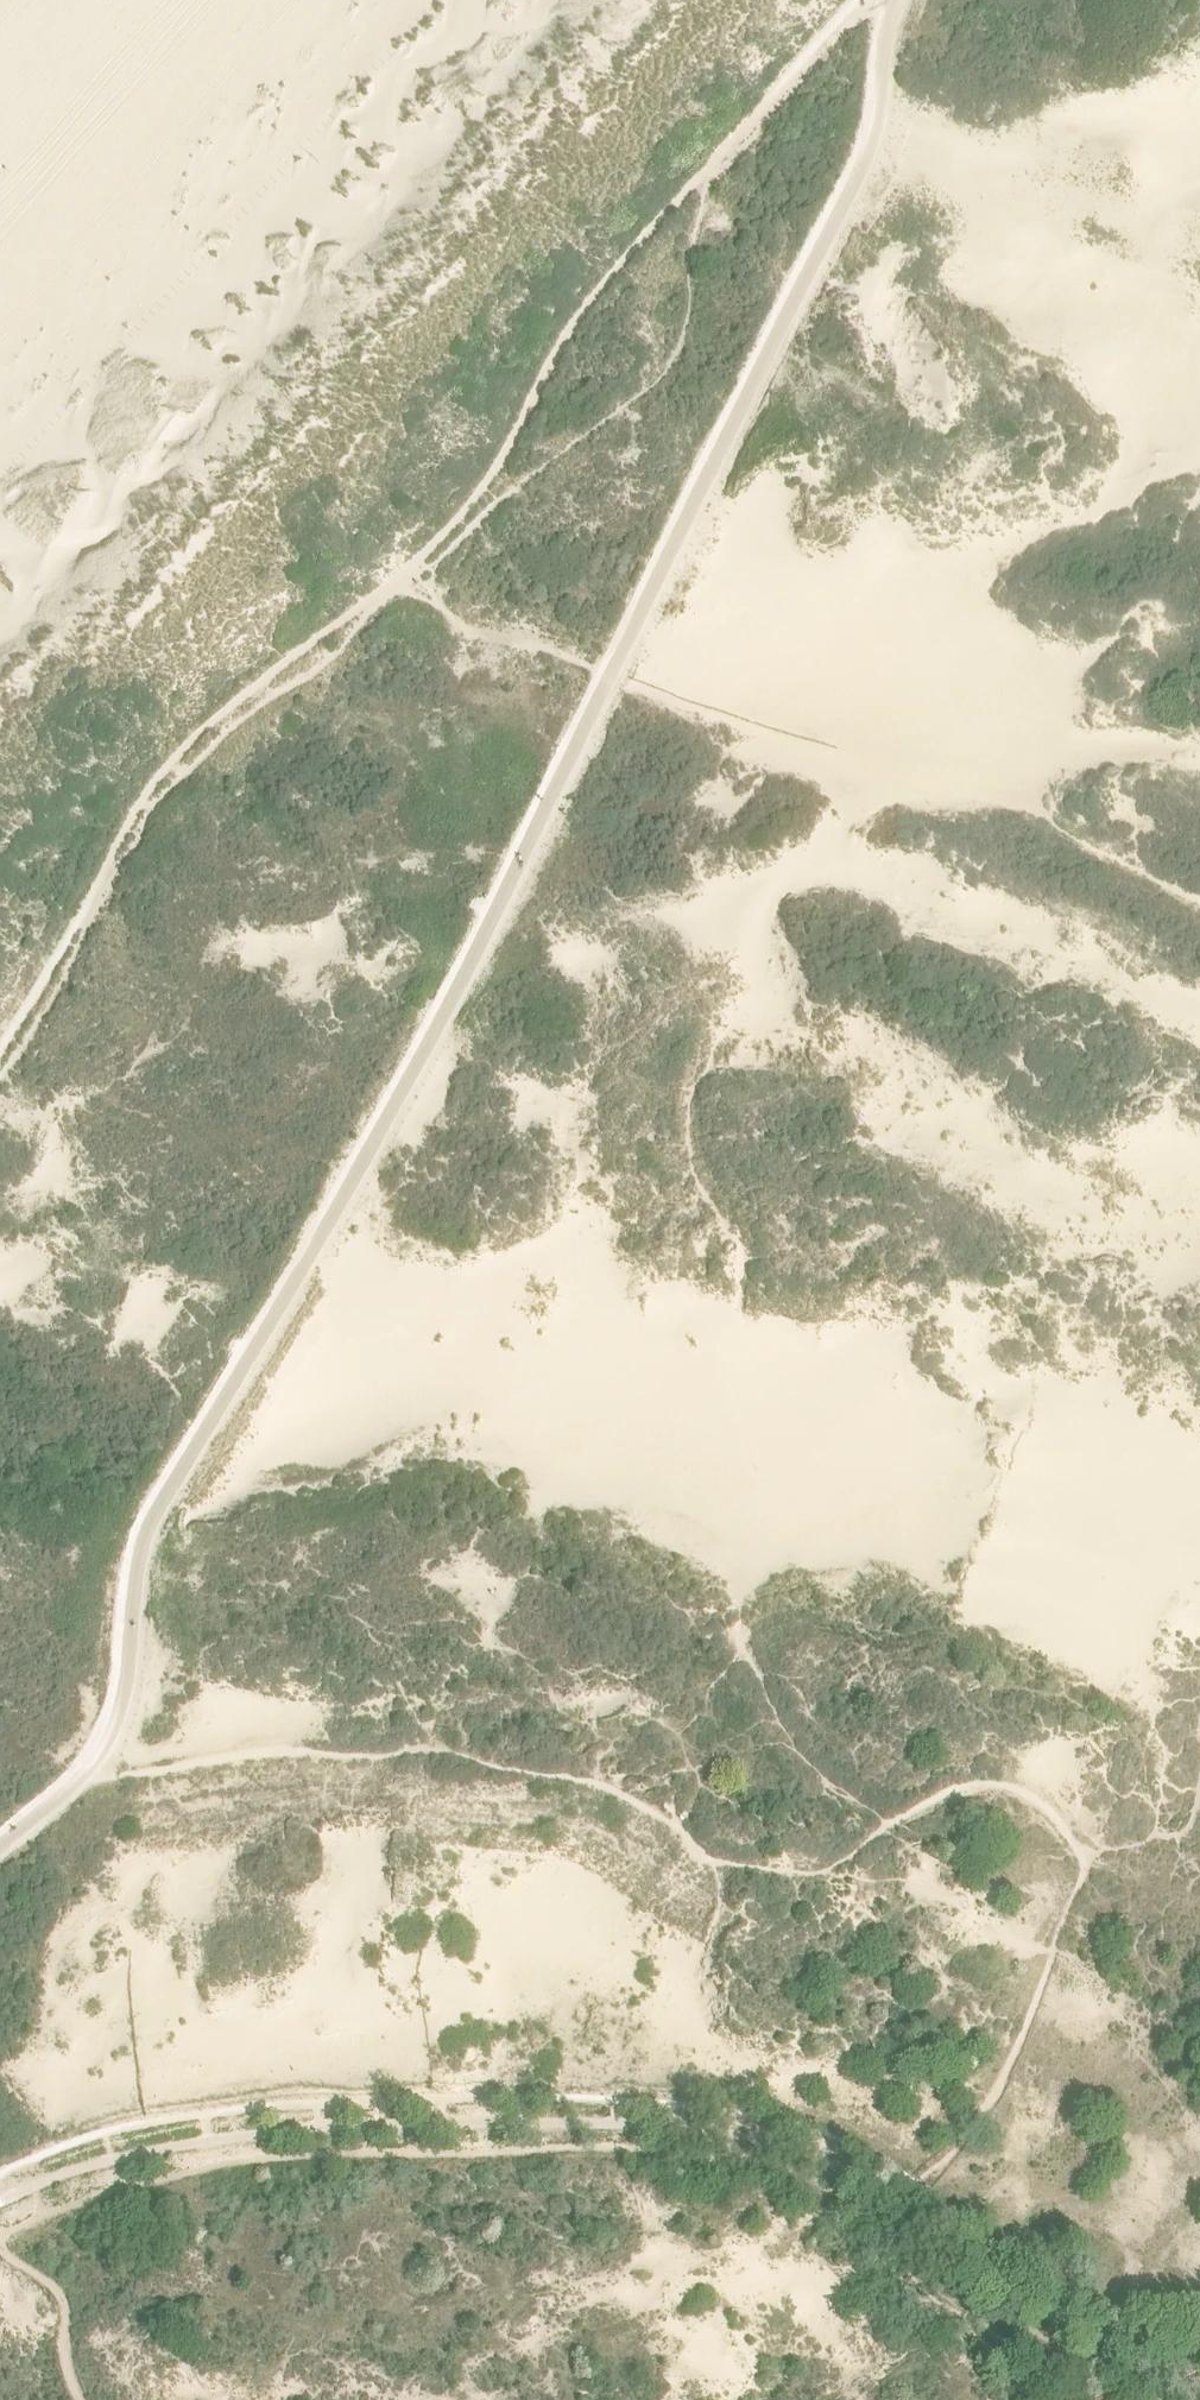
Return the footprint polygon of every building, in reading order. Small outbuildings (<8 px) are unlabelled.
[(710,1611),(689,1610),(689,1628),(693,1628),(693,1621),(705,1622),(705,1628),(710,1628),(710,1611)]
